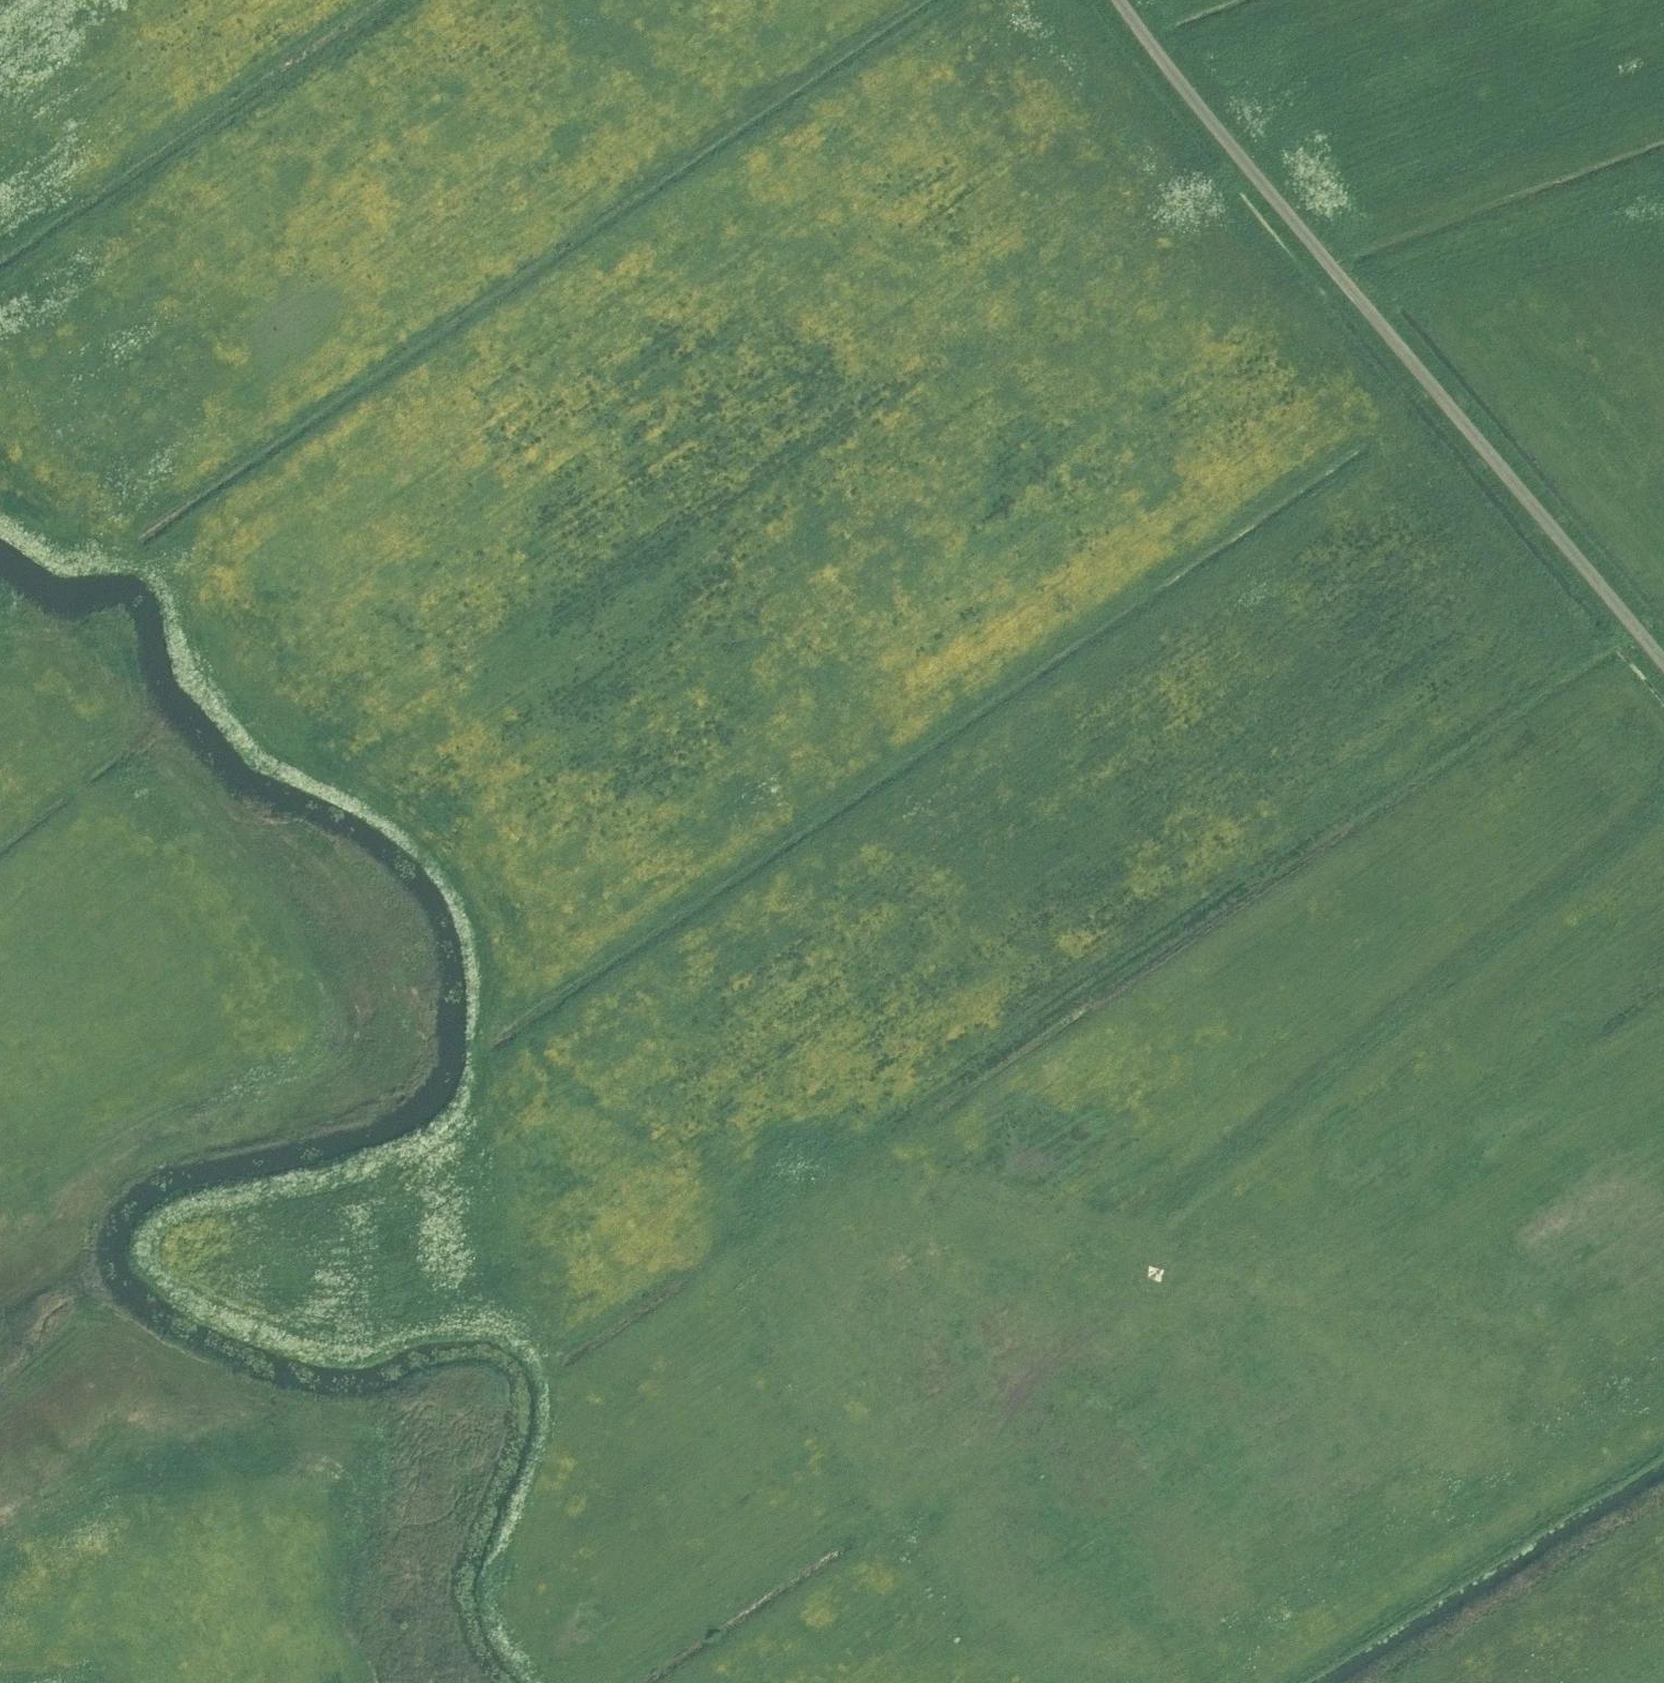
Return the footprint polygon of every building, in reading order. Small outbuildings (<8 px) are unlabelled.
[(1138,1269),(1154,1274),(1159,1260),(1143,1255),(1138,1269)]
